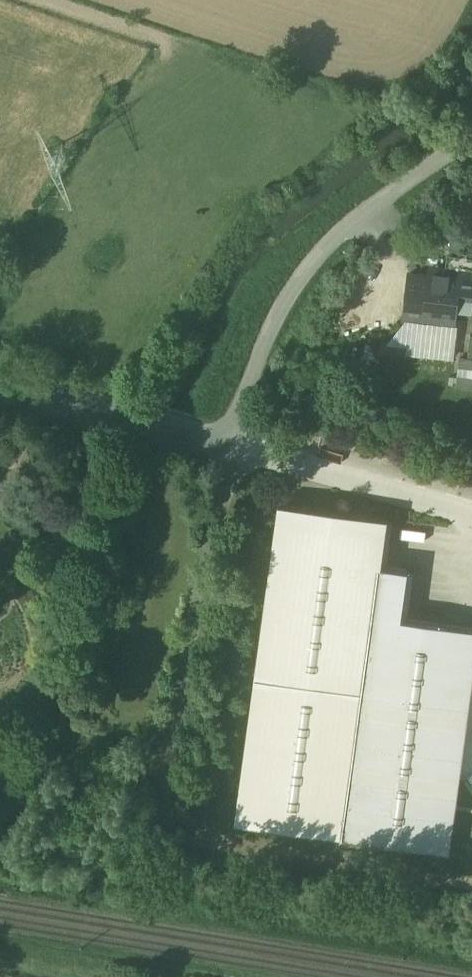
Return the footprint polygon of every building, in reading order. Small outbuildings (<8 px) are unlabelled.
[(448,255),(446,271),(451,272),(451,271),(471,274),(471,258),(448,255)] [(409,274),(404,319),(454,325),(457,305),(471,307),(471,274),(451,271),(451,272),(450,279),(409,274)] [(468,359),(460,358),(459,368),(471,370),(471,360),(468,359)] [(458,375),(457,386),(471,388),(471,376),(458,375)] [(402,619),(409,570),(382,567),(389,518),(280,503),(236,822),(450,851),(471,691),(471,629),(402,619)] [(468,828),(463,856),(471,858),(471,829),(468,828)]
